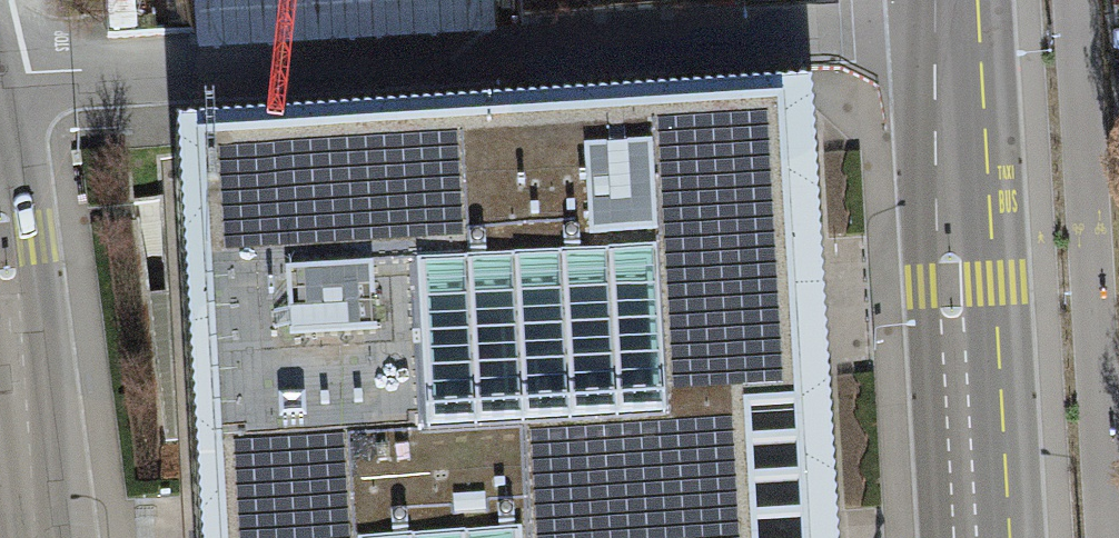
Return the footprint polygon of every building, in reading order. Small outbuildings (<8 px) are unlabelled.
[(195,537),(838,537),(815,131),(173,168),(195,537)]
